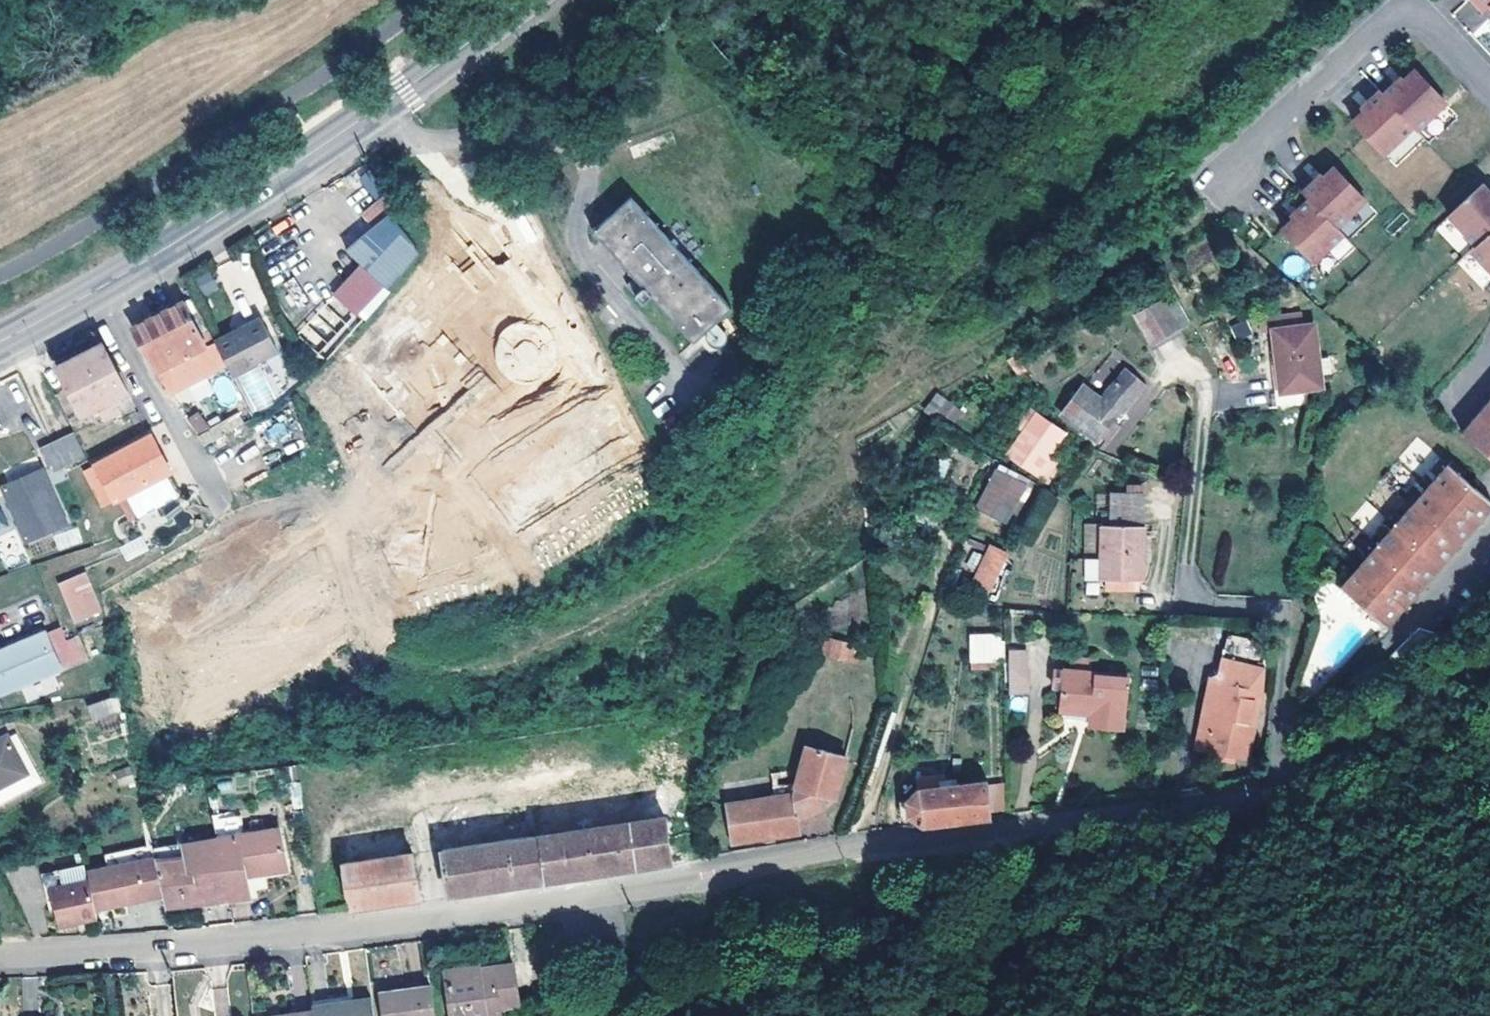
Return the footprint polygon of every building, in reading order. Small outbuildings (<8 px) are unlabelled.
[(1469,0),(1481,13),(1489,5),(1489,0),(1469,0)] [(1469,2),(1456,11),(1468,30),(1481,21),(1469,2)] [(1390,85),(1379,95),(1412,131),(1415,135),(1445,107),(1413,73),(1402,83),(1395,90),(1390,85)] [(1397,79),(1390,85),(1395,90),(1402,83),(1397,79)] [(1361,115),(1351,124),(1383,158),(1412,131),(1379,95),(1375,92),(1363,103),(1368,109),(1361,115)] [(1363,103),(1356,110),(1361,115),(1368,109),(1363,103)] [(1310,181),(1298,193),(1305,200),(1332,230),(1361,202),(1330,168),(1320,178),(1313,184),(1310,181)] [(1317,175),(1310,181),(1313,184),(1320,178),(1317,175)] [(1446,218),(1473,247),(1489,232),(1489,198),(1480,187),(1446,218)] [(729,309),(629,199),(593,232),(691,343),(729,309)] [(1332,230),(1305,200),(1294,210),(1296,213),(1289,220),(1278,231),(1309,264),(1339,237),(1332,230)] [(1294,210),(1287,217),(1289,220),(1296,213),(1294,210)] [(396,262),(411,249),(383,214),(368,227),(396,262)] [(1467,253),(1489,277),(1489,232),(1473,247),(1467,253)] [(186,278),(207,298),(221,283),(201,263),(186,278)] [(358,267),(347,277),(369,298),(380,288),(358,267)] [(347,277),(338,287),(360,309),(369,298),(347,277)] [(338,287),(330,297),(350,319),(360,309),(338,287)] [(330,297),(321,307),(342,327),(350,319),(330,297)] [(179,306),(200,349),(210,344),(188,301),(179,306)] [(1176,330),(1160,302),(1132,316),(1147,345),(1176,330)] [(130,330),(158,387),(177,378),(171,363),(200,349),(179,306),(130,330)] [(321,307),(311,317),(334,336),(342,327),(321,307)] [(311,317),(302,327),(324,347),(334,336),(311,317)] [(1231,324),(1235,339),(1251,335),(1247,320),(1231,324)] [(255,321),(210,344),(223,367),(229,378),(273,354),(255,321)] [(513,362),(513,377),(537,378),(538,326),(497,325),(496,361),(513,362)] [(1269,329),(1279,392),(1282,408),(1305,405),(1303,390),(1317,388),(1308,325),(1269,329)] [(293,337),(314,358),(324,347),(302,327),(293,337)] [(223,367),(210,344),(200,349),(171,363),(177,378),(158,387),(166,396),(223,367)] [(99,345),(54,368),(78,418),(92,410),(100,424),(117,416),(112,408),(118,405),(115,399),(124,394),(101,349),(99,345)] [(236,379),(255,413),(278,399),(259,366),(236,379)] [(1143,387),(1123,370),(1099,402),(1082,389),(1062,416),(1094,441),(1098,437),(1110,422),(1114,415),(1119,417),(1143,387)] [(1457,436),(1489,464),(1489,398),(1457,436)] [(238,414),(221,421),(227,436),(245,428),(238,414)] [(184,421),(196,436),(207,430),(196,415),(184,421)] [(1019,435),(1030,419),(1025,415),(1013,431),(1019,435)] [(1034,416),(1030,419),(1019,435),(1005,455),(1041,483),(1054,468),(1043,460),(1061,437),(1034,416)] [(1110,422),(1098,437),(1106,443),(1117,429),(1110,422)] [(71,435),(49,445),(61,470),(83,460),(71,435)] [(167,474),(148,438),(92,466),(94,469),(110,501),(111,504),(122,498),(167,474)] [(61,470),(49,445),(37,452),(48,477),(61,470)] [(1445,466),(1337,588),(1368,616),(1366,620),(1379,631),(1489,506),(1445,466)] [(110,501),(94,469),(85,473),(102,506),(110,501)] [(1019,485),(994,471),(973,511),(999,525),(1019,485)] [(8,508),(47,493),(39,474),(0,489),(8,508)] [(168,488),(167,474),(122,498),(129,508),(168,488)] [(177,494),(167,474),(168,488),(174,497),(177,494)] [(174,497),(168,488),(129,508),(133,517),(174,497)] [(47,493),(8,508),(21,542),(60,526),(47,493)] [(1139,499),(1108,497),(1105,526),(1097,526),(1092,586),(1104,587),(1104,593),(1119,595),(1119,588),(1132,590),(1139,499)] [(12,530),(0,507),(0,536),(12,530)] [(990,544),(968,581),(990,594),(1012,557),(990,544)] [(70,623),(95,613),(82,575),(54,585),(70,623)] [(72,643),(62,646),(55,630),(0,653),(0,692),(79,660),(72,643)] [(1402,672),(1443,640),(1414,632),(1386,660),(1385,664),(1387,667),(1394,666),(1402,672)] [(854,661),(855,641),(825,639),(823,659),(854,661)] [(998,666),(997,639),(966,639),(966,666),(998,666)] [(1021,654),(1009,654),(1009,695),(1025,695),(1024,674),(1020,673),(1021,654)] [(1200,749),(1211,752),(1230,757),(1243,758),(1255,693),(1242,690),(1246,669),(1218,662),(1213,688),(1200,749)] [(1064,674),(1056,673),(1054,690),(1063,691),(1064,674)] [(1120,731),(1124,678),(1064,673),(1064,674),(1063,691),(1061,713),(1092,715),(1090,729),(1120,731)] [(1200,749),(1213,688),(1203,685),(1190,748),(1200,749)] [(92,721),(121,711),(116,695),(86,705),(92,721)] [(0,787),(0,804),(37,784),(12,734),(4,739),(22,775),(19,776),(0,787)] [(0,739),(0,787),(19,776),(22,775),(4,739),(3,738),(0,739)] [(838,757),(796,748),(787,797),(722,806),(728,845),(760,842),(792,837),(791,825),(814,813),(832,795),(838,757)] [(1230,757),(1211,752),(1210,760),(1228,764),(1230,757)] [(938,778),(911,780),(912,791),(938,789),(938,778)] [(914,827),(985,822),(982,786),(938,789),(912,791),(901,801),(902,819),(914,827)] [(210,821),(213,840),(240,836),(237,817),(210,821)] [(554,880),(665,864),(660,820),(437,851),(444,895),(554,880)] [(275,832),(213,840),(225,903),(246,901),(243,878),(280,873),(275,832)] [(159,901),(161,912),(225,903),(213,840),(149,848),(150,858),(159,901)] [(401,901),(414,900),(409,855),(340,865),(346,908),(367,906),(401,901)] [(150,858),(82,872),(84,881),(92,915),(139,905),(159,901),(150,858)] [(92,915),(84,881),(82,872),(80,865),(39,875),(46,905),(51,904),(57,932),(94,924),(92,915)] [(139,905),(92,915),(94,924),(94,925),(141,915),(139,905)] [(445,1001),(446,1015),(486,1015),(500,1015),(499,1009),(518,1006),(512,962),(490,965),(490,971),(448,976),(452,1000),(445,1001)] [(490,971),(490,965),(490,962),(448,967),(448,976),(490,971)] [(429,986),(374,993),(377,1015),(432,1015),(429,986)] [(367,999),(311,1007),(311,1011),(312,1015),(370,1015),(367,999)]
